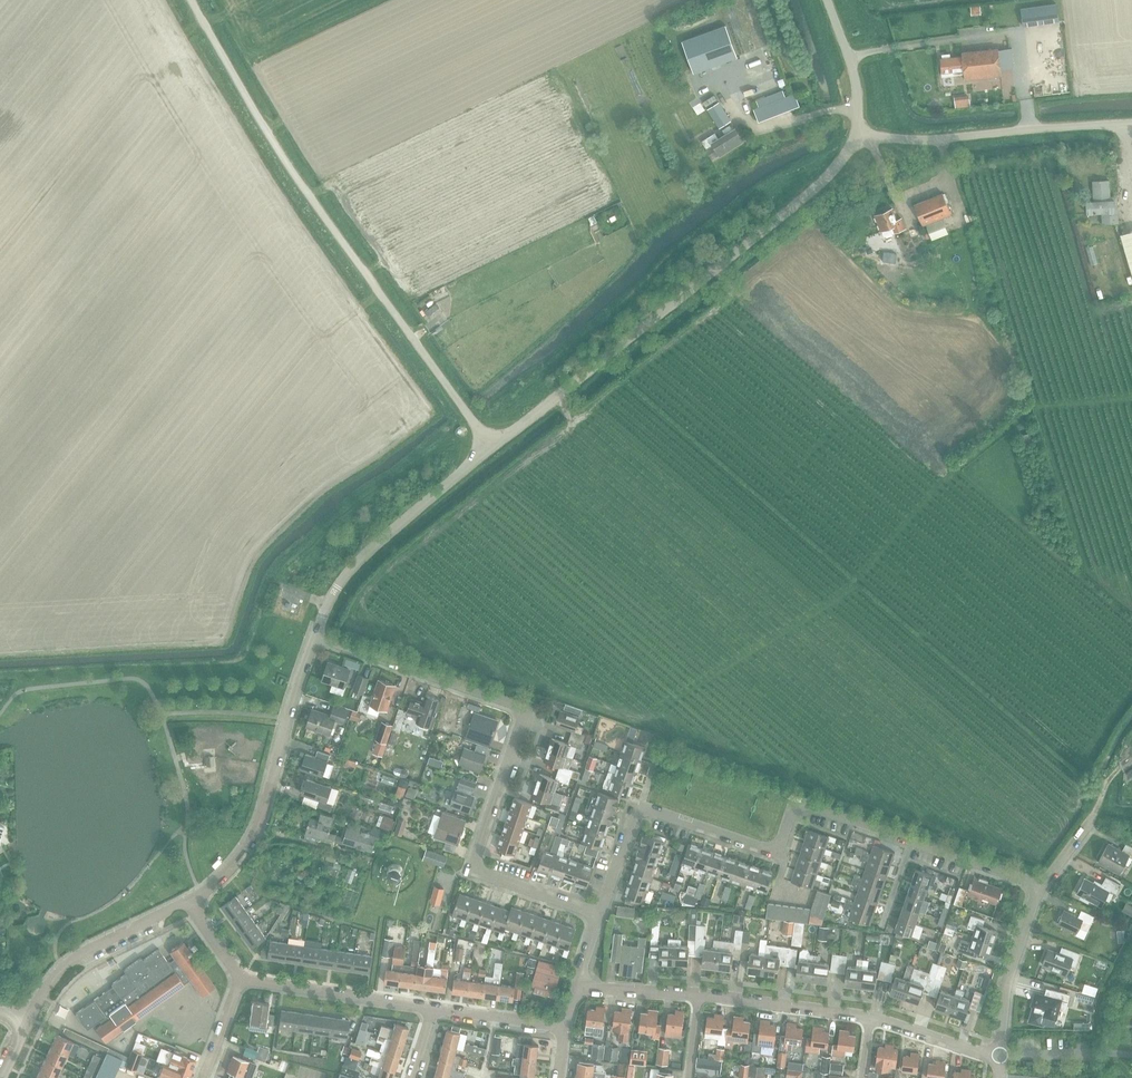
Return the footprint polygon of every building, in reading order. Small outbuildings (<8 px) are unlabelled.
[(1021,8),(1023,26),(1058,21),(1056,3),(1021,8)] [(737,57),(725,25),(682,41),(693,73),(737,57)] [(943,58),(940,59),(942,76),(952,75),(952,72),(963,71),(964,79),(1001,75),(1000,68),(1011,67),(1009,47),(961,53),(962,56),(949,58),(949,54),(942,55),(943,58)] [(727,84),(722,86),(730,102),(735,100),(727,84)] [(956,85),(957,95),(966,94),(965,84),(956,85)] [(967,95),(968,108),(1014,102),(1013,90),(967,95)] [(757,122),(798,106),(794,93),(777,100),(775,94),(750,103),(757,122)] [(706,109),(718,128),(730,121),(718,102),(706,109)] [(714,133),(701,141),(707,150),(712,158),(719,154),(719,155),(742,140),(734,128),(732,130),(729,125),(722,130),(725,135),(718,139),(714,133)] [(1093,201),(1086,201),(1086,213),(1101,212),(1102,223),(1118,222),(1117,199),(1114,199),(1110,200),(1109,180),(1092,181),(1093,201)] [(941,194),(912,205),(920,226),(926,224),(932,239),(948,233),(942,217),(949,215),(941,194)] [(899,218),(894,219),(890,208),(873,214),(879,231),(889,227),(891,232),(903,228),(899,218)] [(1131,275),(1131,230),(1120,234),(1131,275)] [(901,255),(901,247),(886,246),(885,253),(901,255)] [(1098,250),(1101,269),(1111,267),(1108,249),(1098,250)] [(442,299),(430,303),(435,315),(446,311),(442,299)] [(292,589),(291,601),(302,602),(303,590),(292,589)] [(322,679),(343,686),(349,670),(328,662),(322,679)] [(353,690),(362,693),(367,678),(358,675),(353,690)] [(386,710),(395,685),(378,679),(370,705),(380,708),(378,713),(384,715),(386,710)] [(416,722),(432,727),(440,701),(425,695),(423,703),(411,699),(407,711),(418,715),(416,722)] [(449,733),(458,707),(447,704),(439,729),(449,733)] [(335,719),(343,722),(347,710),(334,706),(330,716),(312,710),(306,726),(330,734),(335,719)] [(569,737),(583,741),(585,734),(581,733),(583,728),(576,725),(579,716),(560,710),(555,725),(571,730),(569,737)] [(492,733),(493,733),(497,721),(474,713),(465,738),(479,743),(481,736),(490,739),(492,733)] [(373,753),(382,756),(387,743),(386,743),(392,725),(382,721),(375,739),(377,740),(373,753)] [(388,742),(395,744),(399,735),(392,732),(388,742)] [(580,748),(583,741),(569,737),(567,743),(551,738),(547,749),(567,756),(571,745),(580,748)] [(621,753),(641,759),(645,747),(625,740),(621,753)] [(462,754),(457,756),(459,762),(458,765),(479,772),(485,755),(488,756),(490,749),(477,744),(474,751),(464,747),(462,754)] [(563,766),(567,756),(547,749),(543,760),(559,766),(557,772),(570,777),(577,779),(580,772),(563,766)] [(315,757),(306,753),(301,768),(322,776),(327,761),(328,761),(330,755),(317,750),(315,757)] [(636,771),(641,759),(621,753),(617,765),(636,771)] [(585,768),(591,769),(592,770),(596,757),(590,755),(585,768)] [(632,783),(636,771),(617,765),(614,773),(610,771),(607,772),(607,775),(632,783)] [(586,783),(591,769),(585,768),(581,781),(586,783)] [(383,770),(383,778),(397,779),(397,771),(383,770)] [(568,784),(570,777),(557,772),(555,779),(539,773),(535,784),(555,791),(558,780),(568,784)] [(628,796),(632,783),(607,775),(602,787),(628,796)] [(472,789),(473,790),(476,783),(461,778),(458,784),(458,785),(457,790),(455,789),(450,806),(468,812),(474,796),(470,795),(472,789)] [(312,804),(330,810),(332,804),(326,802),(331,787),(307,779),(301,794),(314,798),(312,804)] [(406,791),(409,781),(401,779),(398,789),(406,791)] [(551,802),(555,791),(535,784),(531,796),(547,801),(545,808),(558,812),(561,805),(551,802)] [(406,796),(414,799),(417,790),(409,787),(406,796)] [(591,800),(615,808),(615,807),(616,807),(618,801),(617,800),(618,798),(599,792),(597,797),(592,796),(591,800)] [(381,794),(380,802),(393,805),(395,797),(381,794)] [(573,805),(579,807),(582,798),(576,796),(573,805)] [(510,810),(527,816),(532,803),(514,797),(510,810)] [(613,814),(615,808),(591,800),(588,809),(592,810),(592,811),(613,818),(614,814),(613,814)] [(577,812),(579,807),(573,805),(570,814),(579,817),(580,813),(577,812)] [(390,823),(393,811),(385,809),(382,821),(390,823)] [(523,829),(527,816),(510,810),(505,823),(523,829)] [(612,821),(613,818),(592,811),(589,821),(608,827),(610,820),(612,821)] [(441,839),(457,845),(462,832),(461,832),(463,826),(454,823),(456,817),(442,812),(435,834),(442,836),(441,839)] [(336,835),(330,833),(335,818),(321,813),(319,820),(310,817),(306,833),(334,842),(336,835)] [(576,825),(579,817),(570,814),(568,822),(576,825)] [(559,818),(555,831),(561,833),(565,819),(564,819),(559,818)] [(605,837),(608,827),(589,821),(586,830),(605,837)] [(518,842),(523,829),(505,823),(501,835),(518,842)] [(375,844),(380,845),(382,837),(348,827),(343,842),(373,851),(375,844)] [(824,849),(825,847),(828,839),(835,842),(836,837),(829,835),(829,836),(808,829),(804,842),(824,849)] [(602,847),(605,837),(586,830),(582,840),(602,847)] [(641,846),(664,855),(666,848),(662,847),(664,841),(645,834),(644,837),(642,836),(640,842),(642,843),(641,846)] [(514,855),(518,842),(501,835),(496,848),(503,851),(514,854),(514,855)] [(550,874),(562,838),(558,836),(556,836),(550,853),(544,851),(537,870),(550,874)] [(562,878),(568,859),(563,857),(564,853),(563,851),(558,849),(561,843),(568,845),(570,840),(562,838),(550,874),(562,878)] [(832,849),(825,847),(824,849),(804,842),(799,855),(820,862),(821,860),(823,852),(830,855),(832,849)] [(429,849),(449,854),(450,848),(431,843),(429,849)] [(1121,850),(1108,843),(1098,862),(1119,873),(1119,872),(1120,873),(1122,872),(1125,867),(1125,865),(1123,864),(1128,855),(1131,857),(1131,847),(1125,843),(1121,850)] [(692,874),(701,848),(688,844),(682,863),(683,863),(681,870),(692,874)] [(586,846),(584,851),(597,855),(599,849),(586,845),(586,846)] [(861,855),(890,865),(895,852),(873,845),(870,854),(867,853),(868,851),(863,849),(861,855)] [(662,861),(664,855),(641,846),(640,849),(638,849),(635,857),(637,857),(637,858),(656,865),(657,860),(662,861)] [(706,871),(713,852),(701,848),(692,874),(695,875),(699,872),(700,869),(706,871)] [(422,860),(444,867),(447,856),(426,849),(422,860)] [(503,851),(501,857),(512,860),(514,854),(503,851)] [(325,860),(335,862),(337,855),(327,852),(325,860)] [(718,875),(725,856),(713,852),(706,871),(718,875)] [(842,861),(851,863),(852,857),(844,854),(842,861)] [(828,862),(821,860),(820,862),(799,855),(795,867),(816,874),(816,873),(819,865),(826,867),(828,862)] [(886,877),(890,865),(861,855),(859,860),(864,861),(865,860),(868,861),(865,869),(886,877)] [(730,879),(737,860),(725,856),(718,875),(730,879)] [(652,877),(656,865),(637,858),(633,870),(652,877)] [(675,875),(680,860),(674,858),(669,873),(675,875)] [(574,882),(580,863),(568,859),(562,878),(574,882)] [(742,884),(749,864),(737,860),(730,879),(742,884)] [(580,863),(574,882),(586,886),(592,867),(580,863)] [(393,880),(395,880),(396,880),(397,879),(399,879),(400,878),(401,877),(402,876),(402,874),(403,873),(403,872),(403,870),(402,869),(402,868),(401,867),(400,866),(399,865),(398,864),(397,864),(395,864),(394,864),(393,864),(391,864),(390,865),(389,866),(388,867),(387,868),(387,869),(387,871),(386,872),(387,873),(387,875),(388,876),(389,877),(390,878),(391,879),(392,879),(393,880)] [(754,888),(761,868),(749,864),(742,884),(754,888)] [(823,875),(816,873),(816,874),(795,867),(790,880),(812,887),(815,878),(822,880),(823,875)] [(761,868),(754,888),(766,892),(773,872),(761,868)] [(882,889),(886,877),(865,869),(862,878),(859,877),(860,875),(854,873),(853,879),(882,889)] [(911,881),(927,887),(934,889),(935,884),(929,882),(931,875),(915,869),(911,881)] [(648,889),(652,877),(633,870),(628,882),(648,889)] [(1116,893),(1120,885),(1106,877),(1101,884),(1098,883),(1097,885),(1084,878),(1076,893),(1081,896),(1080,898),(1087,902),(1089,900),(1101,906),(1110,889),(1116,893)] [(973,879),(968,892),(989,899),(988,902),(996,904),(1001,889),(994,886),(987,884),(988,880),(980,878),(979,881),(973,879)] [(878,901),(882,889),(853,879),(851,884),(856,885),(857,884),(860,885),(857,893),(878,901)] [(923,899),(927,887),(911,881),(907,894),(923,899)] [(643,901),(648,889),(628,882),(624,895),(643,901)] [(697,890),(703,892),(705,885),(699,883),(697,890)] [(436,886),(431,901),(439,904),(444,888),(436,886)] [(953,903),(960,906),(966,889),(959,886),(953,903)] [(766,917),(821,924),(830,894),(817,889),(811,909),(767,903),(766,917)] [(701,898),(703,892),(697,890),(695,896),(701,898)] [(661,897),(674,901),(676,896),(663,891),(661,897)] [(874,913),(878,901),(857,893),(854,902),(851,901),(852,899),(846,897),(845,903),(874,913)] [(466,919),(473,898),(460,894),(453,915),(462,918),(460,924),(465,926),(467,920),(466,919)] [(747,900),(753,902),(755,896),(749,894),(747,900)] [(907,894),(903,906),(919,911),(925,913),(929,901),(923,899),(907,894)] [(231,920),(245,909),(235,895),(221,906),(231,920)] [(258,902),(262,907),(267,902),(264,898),(258,902)] [(478,923),(485,902),(473,898),(466,919),(467,920),(475,922),(473,929),(477,930),(480,924),(478,923)] [(751,909),(753,902),(747,900),(745,907),(751,909)] [(490,928),(497,907),(485,902),(478,923),(480,924),(487,927),(485,933),(490,935),(492,928),(490,928)] [(870,925),(874,913),(845,903),(843,908),(848,910),(849,908),(852,909),(848,918),(870,925)] [(618,906),(617,914),(633,916),(634,908),(618,906)] [(915,923),(919,911),(903,906),(899,918),(915,923)] [(502,932),(504,927),(510,911),(497,907),(490,928),(492,928),(500,931),(498,938),(502,939),(504,932),(502,932)] [(517,932),(524,911),(511,907),(510,911),(504,927),(514,931),(512,938),(516,939),(518,933),(517,932)] [(654,907),(653,918),(660,919),(661,919),(662,908),(654,907)] [(240,933),(255,923),(245,909),(231,920),(240,933)] [(1079,927),(1087,930),(1094,915),(1081,909),(1078,916),(1064,910),(1061,916),(1059,916),(1057,921),(1058,921),(1057,923),(1076,932),(1079,927)] [(689,910),(689,924),(689,939),(695,940),(696,924),(697,910),(689,910)] [(695,940),(695,955),(703,957),(705,948),(706,938),(704,938),(705,925),(701,925),(701,920),(697,920),(697,910),(696,924),(695,940)] [(529,937),(536,915),(524,911),(517,932),(518,933),(527,936),(524,942),(529,944),(531,937),(529,937)] [(542,941),(549,920),(536,915),(529,937),(531,937),(539,940),(537,946),(542,948),(544,942),(542,941)] [(972,936),(993,942),(997,931),(982,926),(984,920),(970,915),(966,926),(974,929),(972,936)] [(653,918),(648,954),(656,955),(659,956),(659,963),(674,964),(675,939),(668,938),(668,945),(660,945),(657,945),(660,919),(653,918)] [(899,918),(894,930),(910,935),(920,939),(922,931),(924,926),(915,923),(899,918)] [(554,946),(562,924),(549,920),(542,941),(544,942),(552,945),(550,951),(554,953),(556,946),(554,946)] [(783,934),(792,935),(794,922),(784,921),(783,934)] [(795,921),(793,931),(803,932),(804,923),(795,921)] [(255,923),(240,933),(250,947),(265,937),(255,923)] [(554,946),(556,946),(564,949),(562,955),(567,957),(569,949),(568,949),(575,929),(562,924),(554,946)] [(719,950),(716,967),(731,969),(732,958),(740,959),(742,946),(742,941),(744,931),(736,930),(734,942),(720,940),(719,950)] [(615,933),(612,960),(619,961),(619,959),(621,960),(620,974),(635,976),(636,970),(641,971),(646,938),(640,937),(638,953),(620,951),(622,934),(615,933)] [(989,954),(993,942),(972,936),(970,942),(960,939),(956,950),(972,955),(974,949),(989,954)] [(383,955),(390,956),(393,939),(385,937),(383,955)] [(763,973),(767,945),(767,939),(761,938),(759,954),(751,953),(748,971),(763,973)] [(675,939),(674,964),(688,964),(689,946),(681,946),(681,939),(675,939)] [(703,957),(702,965),(716,967),(719,950),(720,940),(714,939),(713,949),(705,948),(703,957)] [(279,960),(282,943),(270,941),(269,947),(267,947),(266,949),(262,948),(261,955),(268,956),(268,958),(279,960)] [(742,941),(742,946),(740,959),(747,960),(750,943),(742,941)] [(202,995),(215,986),(183,942),(170,951),(175,958),(168,963),(158,948),(142,960),(141,957),(123,970),(126,973),(111,984),(113,986),(106,991),(110,997),(98,1005),(94,999),(75,1013),(86,1029),(99,1020),(102,1024),(96,1028),(105,1041),(190,979),(202,995)] [(939,950),(944,952),(947,944),(941,942),(939,950)] [(297,962),(300,945),(282,943),(279,960),(297,962)] [(315,965),(317,948),(300,945),(297,962),(315,965)] [(765,955),(763,973),(778,975),(779,964),(788,965),(791,948),(781,947),(767,945),(765,955)] [(400,984),(403,964),(405,947),(395,946),(392,969),(387,969),(385,982),(400,984)] [(455,959),(462,960),(464,948),(457,947),(455,959)] [(333,967),(335,950),(317,948),(315,965),(333,967)] [(791,948),(788,965),(796,966),(798,949),(791,948)] [(1070,964),(1075,966),(1080,953),(1065,948),(1062,954),(1048,949),(1042,964),(1058,970),(1057,973),(1065,976),(1066,973),(1070,964)] [(812,980),(815,956),(809,955),(809,952),(807,949),(803,949),(800,951),(797,978),(812,980)] [(350,970),(353,953),(335,950),(333,967),(350,970)] [(430,988),(432,975),(435,951),(428,950),(426,967),(418,966),(415,986),(430,988)] [(353,953),(350,970),(369,973),(371,955),(353,953)] [(838,972),(840,955),(833,954),(831,972),(838,972)] [(840,955),(838,972),(845,973),(847,956),(840,955)] [(815,956),(812,980),(827,982),(829,964),(820,963),(821,956),(815,956)] [(528,957),(527,965),(535,968),(537,960),(528,957)] [(847,966),(844,984),(859,986),(862,968),(863,959),(857,958),(856,967),(847,966)] [(956,965),(964,968),(967,961),(958,958),(956,965)] [(415,986),(418,966),(419,960),(412,959),(411,966),(403,964),(400,984),(415,986)] [(862,968),(859,986),(874,988),(876,970),(867,969),(868,960),(863,959),(862,968)] [(539,961),(532,986),(535,987),(534,992),(545,995),(563,1000),(565,993),(555,990),(561,968),(539,961)] [(885,980),(889,963),(882,961),(878,978),(885,980)] [(482,996),(497,998),(499,985),(503,963),(495,962),(493,976),(485,975),(484,983),(482,996)] [(929,994),(935,978),(939,964),(932,962),(923,992),(929,994)] [(889,963),(885,980),(891,981),(895,964),(889,963)] [(890,993),(904,998),(914,967),(914,965),(908,963),(903,978),(896,975),(890,993)] [(432,975),(430,988),(445,990),(447,977),(449,965),(442,964),(441,976),(432,975)] [(935,978),(929,994),(937,997),(942,980),(946,967),(939,964),(935,978)] [(982,979),(987,968),(981,965),(976,976),(982,979)] [(469,981),(470,981),(471,968),(464,967),(463,980),(454,978),(452,991),(467,994),(469,981)] [(914,967),(904,998),(918,1002),(921,992),(923,992),(927,979),(918,976),(920,969),(914,967)] [(499,985),(497,998),(513,1000),(513,998),(520,999),(524,972),(517,971),(515,987),(499,985)] [(1085,975),(1082,984),(1096,989),(1100,979),(1085,975)] [(484,983),(470,981),(469,981),(467,994),(482,996),(484,983)] [(957,988),(954,995),(949,1012),(964,1017),(970,1000),(962,998),(964,990),(957,988)] [(1034,1006),(1030,1020),(1041,1023),(1043,1016),(1055,1020),(1059,1005),(1066,1006),(1070,994),(1051,989),(1049,996),(1035,993),(1032,1005),(1034,1006)] [(949,1012),(954,995),(941,990),(935,1008),(949,1012)] [(969,1008),(975,1010),(981,993),(975,991),(969,1008)] [(1074,993),(1073,998),(1084,1001),(1085,996),(1074,993)] [(268,1024),(271,1025),(273,1014),(266,1013),(267,1003),(252,1001),(249,1021),(257,1023),(257,1028),(267,1029),(268,1024)] [(587,1023),(602,1025),(605,1007),(596,1006),(596,1010),(589,1009),(587,1023)] [(619,1039),(627,1040),(631,1009),(623,1008),(622,1011),(615,1010),(614,1024),(621,1025),(619,1039)] [(640,1026),(639,1031),(653,1032),(653,1033),(653,1036),(652,1036),(652,1037),(658,1038),(660,1025),(656,1024),(657,1010),(649,1009),(648,1013),(642,1012),(640,1026)] [(296,1030),(298,1012),(281,1010),(279,1028),(296,1030)] [(668,1013),(666,1027),(673,1028),(673,1034),(681,1035),(684,1011),(675,1010),(675,1013),(668,1013)] [(312,1032),(315,1015),(298,1012),(296,1030),(312,1032)] [(706,1031),(705,1036),(721,1038),(721,1033),(723,1015),(715,1014),(715,1017),(708,1016),(706,1031)] [(329,1035),(331,1017),(315,1015),(312,1032),(329,1035)] [(331,1017),(329,1035),(346,1037),(348,1019),(331,1017)] [(728,1028),(726,1046),(732,1046),(733,1039),(747,1041),(749,1022),(743,1021),(743,1018),(735,1017),(733,1029),(728,1028)] [(761,1019),(759,1038),(760,1038),(759,1044),(773,1046),(774,1039),(776,1025),(769,1024),(770,1021),(761,1019)] [(780,1036),(778,1051),(785,1052),(785,1048),(792,1049),(793,1042),(800,1043),(802,1029),(795,1028),(795,1025),(787,1023),(785,1036),(780,1036)] [(378,1034),(403,1042),(408,1028),(395,1024),(393,1030),(381,1026),(378,1034)] [(493,1026),(493,1047),(504,1047),(504,1034),(505,1034),(505,1026),(493,1026)] [(94,1046),(107,1052),(109,1048),(65,1027),(63,1032),(94,1046)] [(820,1045),(827,1046),(828,1032),(822,1031),(822,1028),(813,1027),(812,1038),(807,1037),(805,1051),(819,1053),(820,1045)] [(447,1029),(443,1045),(456,1048),(457,1048),(469,1051),(484,1055),(486,1048),(471,1044),(465,1042),(467,1034),(447,1029)] [(845,1049),(853,1050),(855,1035),(848,1034),(849,1031),(840,1029),(838,1045),(833,1044),(832,1054),(844,1055),(845,1049)] [(51,1046),(66,1053),(72,1041),(56,1033),(51,1046)] [(137,1033),(134,1040),(144,1044),(147,1037),(137,1033)] [(378,1034),(376,1041),(381,1043),(379,1051),(385,1053),(398,1057),(403,1042),(378,1034)] [(519,1035),(516,1058),(522,1059),(536,1061),(538,1045),(532,1044),(533,1037),(519,1035)] [(141,1055),(145,1044),(135,1041),(132,1050),(132,1049),(125,1067),(135,1070),(141,1055)] [(592,1057),(603,1059),(605,1046),(593,1044),(592,1057)] [(878,1046),(876,1060),(877,1061),(876,1068),(888,1070),(889,1067),(895,1068),(898,1049),(894,1048),(894,1046),(885,1044),(885,1047),(878,1046)] [(467,1059),(454,1056),(456,1048),(443,1045),(440,1059),(453,1062),(466,1066),(467,1059)] [(61,1065),(66,1053),(51,1046),(45,1058),(61,1065)] [(604,1059),(617,1060),(618,1047),(606,1046),(604,1059)] [(751,1063),(759,1064),(761,1047),(753,1046),(751,1063)] [(246,1047),(243,1054),(254,1058),(257,1051),(246,1047)] [(352,1047),(349,1056),(358,1059),(361,1051),(352,1047)] [(647,1054),(639,1053),(640,1049),(633,1048),(631,1060),(646,1061),(647,1054)] [(659,1048),(657,1063),(668,1065),(670,1049),(659,1048)] [(723,1060),(724,1048),(717,1048),(716,1059),(723,1060)] [(777,1065),(784,1066),(786,1052),(785,1052),(778,1051),(777,1065)] [(89,1064),(95,1066),(99,1056),(100,1054),(97,1052),(95,1055),(94,1054),(89,1064)] [(121,1059),(107,1052),(95,1077),(113,1077),(121,1059)] [(163,1063),(190,1073),(195,1060),(172,1052),(168,1064),(163,1062),(163,1063)] [(901,1069),(917,1071),(919,1054),(911,1052),(910,1056),(903,1055),(901,1069)] [(393,1071),(398,1057),(385,1053),(383,1060),(371,1056),(370,1057),(368,1056),(366,1062),(393,1071)] [(141,1055),(135,1070),(137,1071),(138,1068),(145,1071),(150,1058),(141,1055)] [(246,1077),(251,1077),(256,1065),(232,1055),(226,1071),(230,1072),(228,1077),(245,1077),(246,1077)] [(820,1072),(828,1073),(830,1057),(822,1056),(820,1072)] [(707,1068),(709,1058),(697,1057),(696,1066),(707,1068)] [(56,1077),(61,1065),(45,1058),(40,1070),(56,1077)] [(709,1058),(707,1068),(721,1070),(722,1060),(709,1058)] [(451,1071),(453,1062),(440,1059),(436,1074),(449,1077),(452,1077),(473,1077),(473,1076),(457,1072),(457,1073),(451,1071)] [(534,1075),(536,1061),(522,1059),(520,1073),(534,1075)] [(801,1070),(802,1062),(789,1061),(788,1068),(801,1070)] [(929,1077),(943,1077),(945,1063),(936,1061),(936,1065),(928,1064),(927,1077),(929,1077)] [(393,1071),(366,1062),(364,1068),(367,1068),(366,1070),(372,1071),(372,1072),(378,1074),(377,1077),(391,1077),(393,1071)] [(624,1077),(606,1074),(606,1072),(601,1072),(602,1066),(593,1065),(594,1064),(579,1062),(577,1077),(624,1077)] [(190,1073),(163,1063),(158,1075),(165,1077),(188,1077),(190,1073)] [(829,1072),(842,1074),(843,1064),(830,1063),(829,1072)] [(89,1077),(95,1066),(89,1064),(84,1075),(89,1077)] [(750,1064),(748,1075),(764,1077),(765,1066),(750,1064)] [(739,1077),(747,1077),(749,1066),(741,1065),(739,1077)] [(672,1074),(659,1072),(659,1069),(651,1068),(650,1077),(672,1077),(672,1074)] [(802,1071),(787,1069),(786,1077),(793,1077),(802,1077),(802,1071)] [(970,1070),(962,1069),(962,1073),(954,1072),(954,1077),(969,1077),(970,1070)] [(56,1077),(40,1070),(36,1077),(55,1077),(56,1077)]
